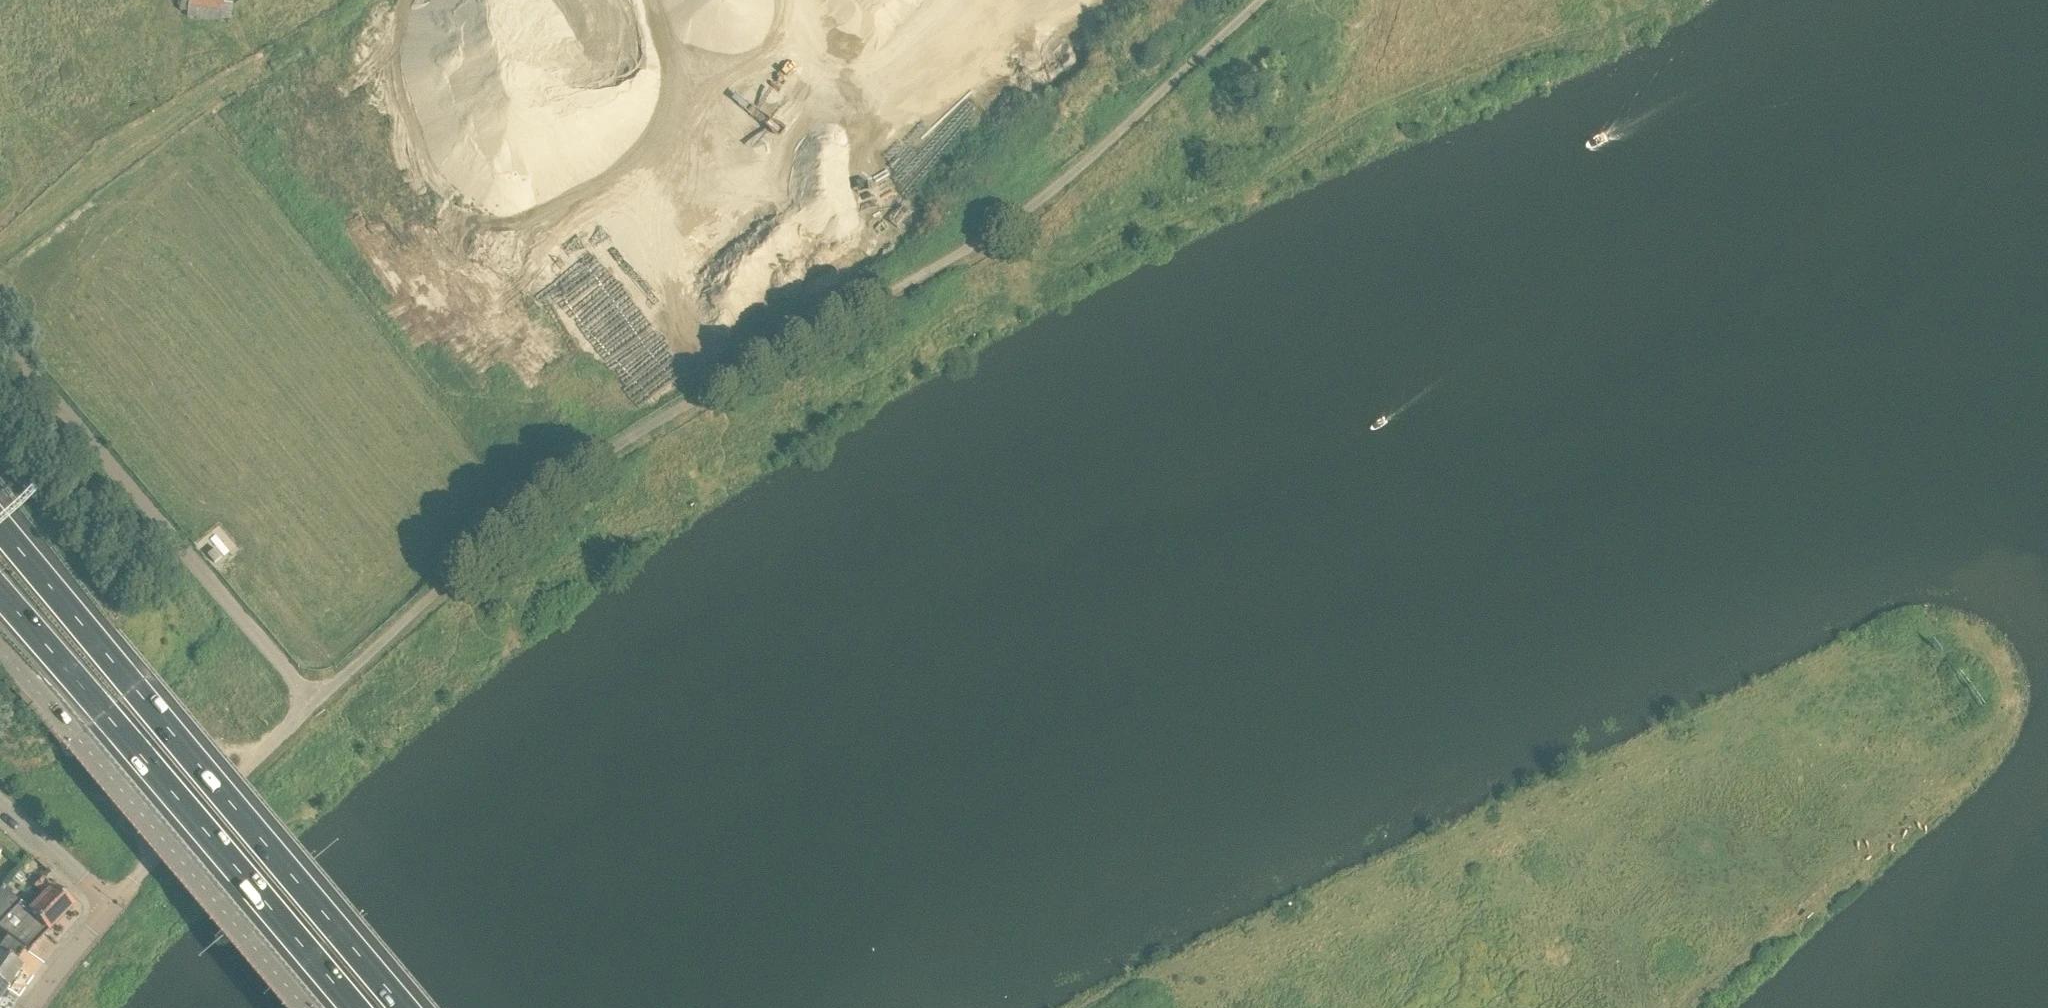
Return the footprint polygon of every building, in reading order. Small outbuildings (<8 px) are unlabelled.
[(225,10),(226,0),(191,0),(190,7),(225,10)] [(217,549),(209,556),(216,563),(223,557),(217,549)] [(72,907),(60,895),(44,880),(37,888),(46,897),(41,902),(35,897),(25,908),(49,931),(50,931),(49,930),(72,907)] [(20,904),(3,888),(0,891),(0,925),(20,904)] [(20,904),(0,925),(0,931),(29,951),(49,931),(25,908),(20,904)] [(7,990),(22,968),(0,955),(0,984),(7,990)]
